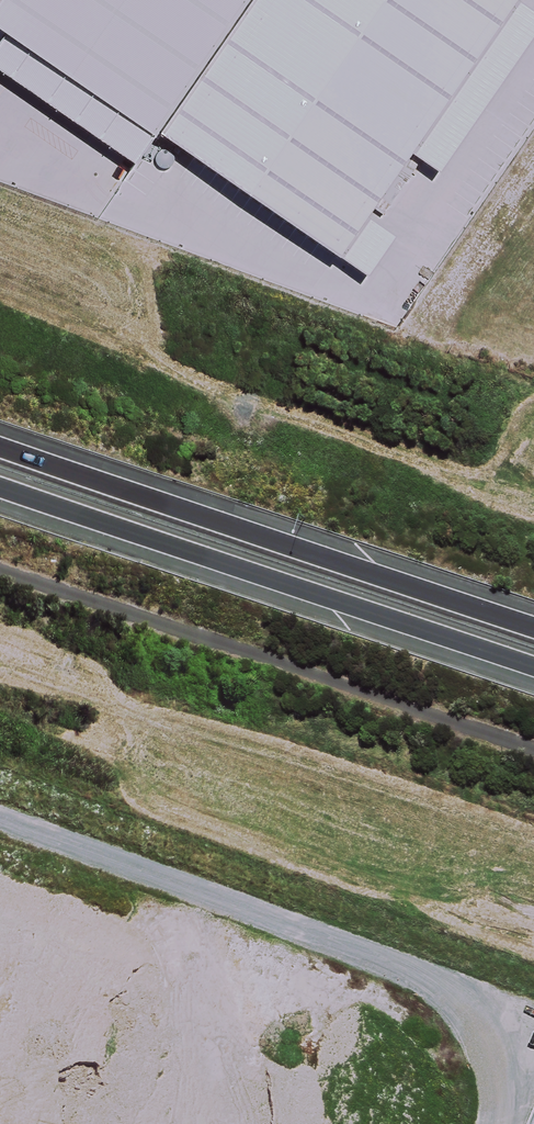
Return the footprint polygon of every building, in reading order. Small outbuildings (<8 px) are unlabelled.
[(136,157),(245,0),(4,0),(0,5),(0,63),(136,157)] [(170,131),(370,269),(394,234),(366,215),(412,149),(446,171),(533,44),(533,5),(526,0),(261,0),(170,131)]
